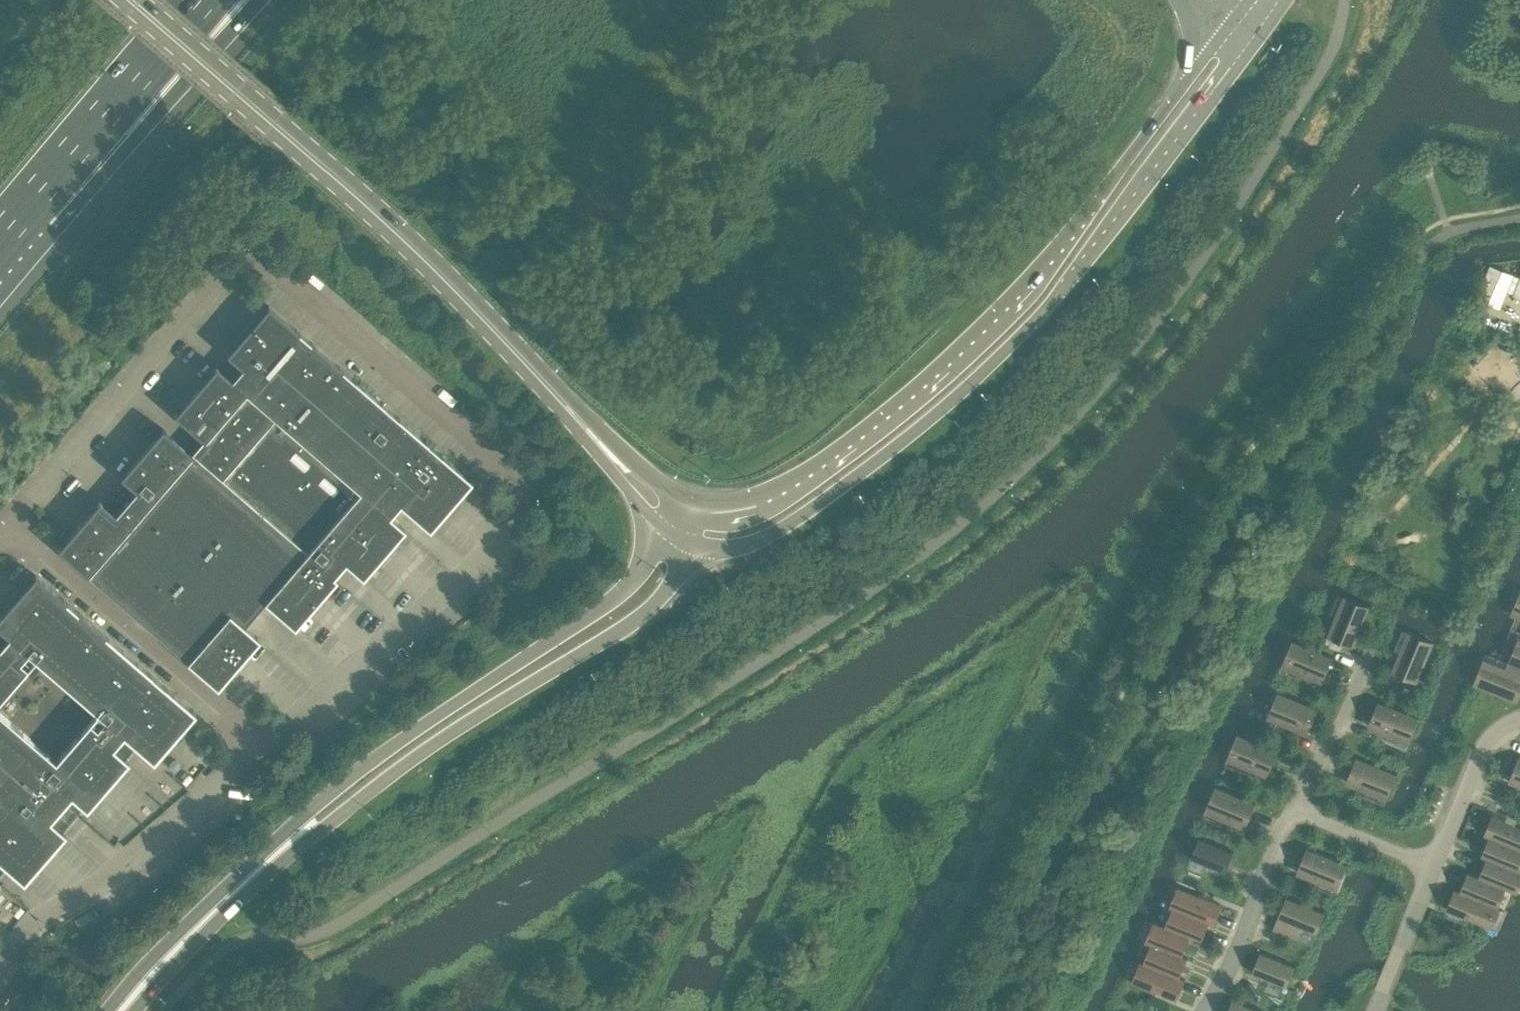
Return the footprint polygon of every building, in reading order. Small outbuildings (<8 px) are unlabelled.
[(1490,265),(1476,298),(1500,308),(1508,290),(1514,274),(1490,265)] [(1508,290),(1515,293),(1514,296),(1519,298),(1519,277),(1514,274),(1508,290)] [(472,481),(269,305),(226,354),(242,367),(232,379),(216,365),(174,414),(203,439),(197,446),(340,569),(345,562),(363,578),(405,529),(390,516),(400,504),(430,530),(472,481)] [(191,452),(162,427),(120,476),(135,490),(115,513),(99,500),(57,549),(218,687),(260,638),(245,625),(265,602),(295,627),(337,578),(334,575),(340,569),(197,446),(191,452)] [(153,762),(154,761),(167,746),(196,713),(36,574),(0,616),(0,629),(9,637),(0,647),(0,701),(35,659),(96,713),(56,761),(0,712),(0,755),(61,808),(71,796),(87,810),(129,761),(114,747),(124,736),(153,762)] [(1336,616),(1332,626),(1337,629),(1333,639),(1353,647),(1366,615),(1368,610),(1349,602),(1347,607),(1342,619),(1336,616)] [(1432,645),(1413,637),(1397,674),(1416,682),(1432,645)] [(1312,678),(1314,672),(1325,677),(1333,657),(1298,642),(1296,641),(1287,661),(1305,668),(1302,673),(1312,678)] [(1479,685),(1513,700),(1519,683),(1519,681),(1519,680),(1519,645),(1512,663),(1513,664),(1512,664),(1508,676),(1484,666),(1477,685),(1479,685)] [(1285,695),(1280,693),(1272,713),(1277,715),(1309,728),(1318,709),(1285,695)] [(1388,735),(1390,729),(1407,736),(1416,717),(1378,701),(1370,721),(1380,725),(1378,730),(1388,735)] [(1277,750),(1251,739),(1240,735),(1232,754),(1249,762),(1247,767),(1254,770),(1257,771),(1259,766),(1269,770),(1277,750)] [(51,820),(61,808),(0,755),(0,862),(24,882),(66,834),(51,820)] [(1519,756),(1511,776),(1519,779),(1519,756)] [(1348,777),(1385,793),(1393,773),(1356,758),(1348,777)] [(1256,803),(1222,789),(1218,788),(1210,807),(1213,809),(1227,814),(1225,820),(1235,824),(1237,819),(1247,823),(1256,803)] [(1509,822),(1494,815),(1486,835),(1491,837),(1519,849),(1519,826),(1509,822)] [(1517,870),(1519,863),(1519,849),(1491,837),(1483,857),(1488,859),(1488,858),(1517,870)] [(1200,838),(1192,859),(1225,872),(1234,852),(1200,838)] [(1299,867),(1309,872),(1307,877),(1316,881),(1319,876),(1336,883),(1344,864),(1307,848),(1299,867)] [(1480,877),(1503,887),(1514,892),(1519,876),(1519,871),(1517,870),(1488,858),(1488,859),(1480,877)] [(1495,905),(1503,887),(1480,877),(1469,873),(1461,892),(1495,906),(1495,905)] [(1169,907),(1172,908),(1209,923),(1214,925),(1222,905),(1177,887),(1169,907)] [(1464,916),(1490,927),(1498,907),(1495,905),(1495,906),(1461,892),(1456,890),(1448,910),(1464,916)] [(1300,926),(1316,933),(1325,913),(1288,897),(1275,930),(1295,938),(1300,926)] [(1201,942),(1209,923),(1172,908),(1165,926),(1164,927),(1190,938),(1201,942)] [(1182,956),(1190,938),(1164,927),(1165,926),(1154,922),(1153,922),(1145,942),(1150,944),(1151,943),(1182,956)] [(1151,943),(1150,944),(1143,962),(1179,977),(1187,958),(1182,956),(1151,943)] [(1251,972),(1287,987),(1295,966),(1260,952),(1251,972)] [(1179,977),(1143,962),(1140,961),(1131,981),(1177,1000),(1185,980),(1179,977)] [(1232,999),(1227,1010),(1261,1010),(1232,999)]
